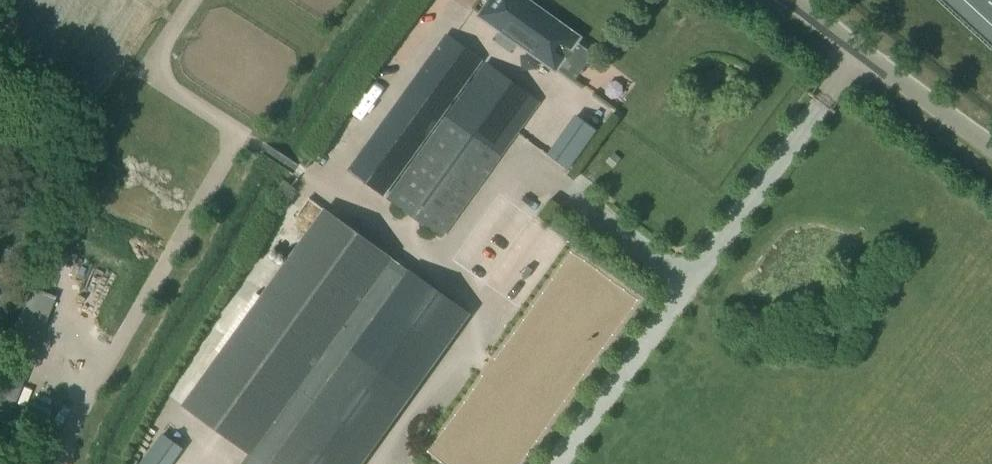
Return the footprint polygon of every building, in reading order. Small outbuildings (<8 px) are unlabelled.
[(541,14),(521,0),(494,0),(485,13),(555,63),(573,39),(543,17),(545,13),(543,12),(541,14)] [(483,62),(446,35),(348,169),(386,196),(483,62)] [(541,102),(486,62),(388,198),(443,238),(541,102)] [(572,113),(544,154),(566,169),(595,128),(572,113)] [(326,210),(184,405),(266,463),(362,463),(470,314),(326,210)] [(834,322),(832,333),(852,335),(853,324),(834,322)] [(136,463),(169,463),(181,448),(159,432),(136,463)]
